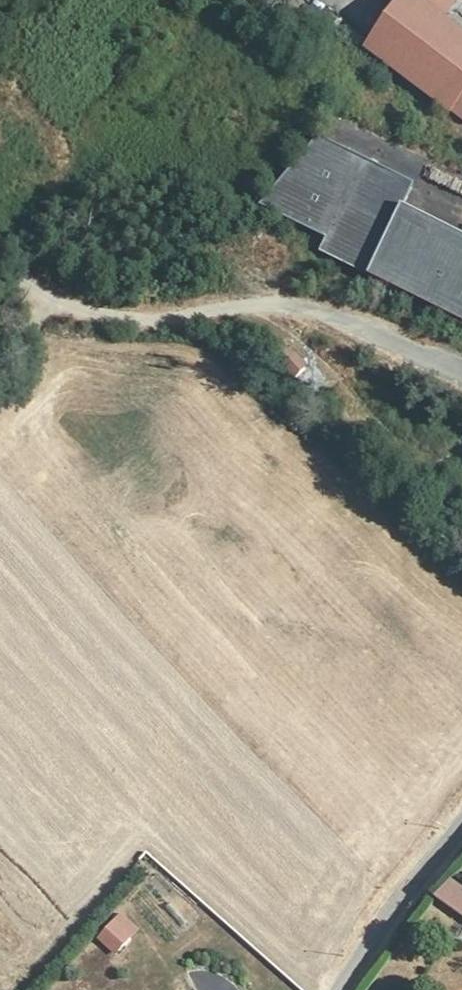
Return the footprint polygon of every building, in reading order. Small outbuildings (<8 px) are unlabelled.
[(358,37),(416,84),(457,36),(461,30),(461,0),(388,0),(358,37)] [(457,36),(416,84),(461,122),(461,30),(457,36)] [(323,257),(337,249),(333,256),(461,312),(461,231),(417,213),(401,210),(410,187),(323,145),(263,213),(297,228),(326,242),(319,255),(323,257)] [(456,883),(444,902),(461,914),(461,887),(456,883)] [(114,956),(139,930),(120,912),(95,937),(114,956)]
